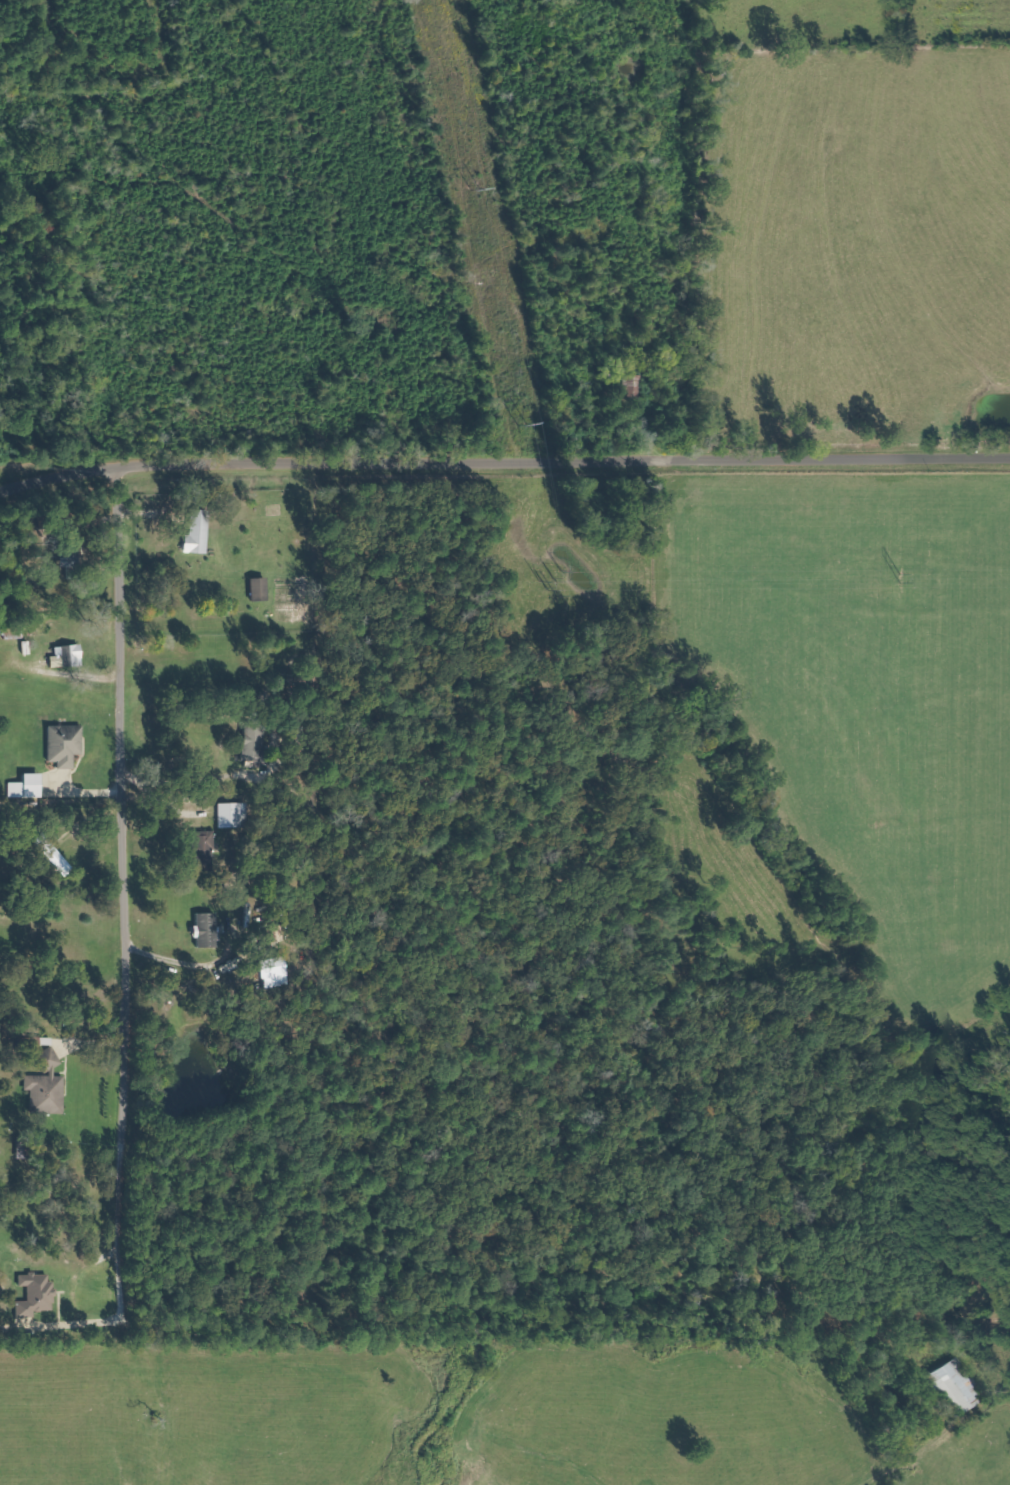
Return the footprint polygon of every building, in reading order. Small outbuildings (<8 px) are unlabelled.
[(188,553),(211,553),(212,510),(194,510),(193,535),(188,534),(188,553)] [(255,601),(271,600),(270,578),(254,579),(255,601)] [(54,667),(85,666),(84,645),(58,646),(59,657),(54,657),(54,667)] [(85,726),(51,726),(52,762),(60,762),(61,769),(77,769),(77,754),(86,754),(85,726)] [(265,762),(266,727),(247,726),(246,761),(265,762)] [(12,797),(45,798),(45,774),(27,773),(27,783),(12,782),(12,797)] [(250,803),(222,803),(222,828),(250,827),(250,803)] [(198,831),(197,867),(216,868),(217,832),(198,831)] [(35,841),(68,877),(77,869),(45,833),(35,841)] [(219,913),(199,914),(200,948),(220,947),(219,913)] [(68,1077),(57,1076),(58,1067),(49,1067),(49,1076),(28,1075),(27,1090),(35,1090),(34,1114),(67,1114),(68,1077)] [(21,1316),(56,1314),(55,1274),(22,1275),(22,1286),(30,1286),(31,1301),(20,1302),(21,1316)] [(934,1375),(959,1416),(977,1405),(975,1401),(985,1395),(963,1358),(934,1375)]
